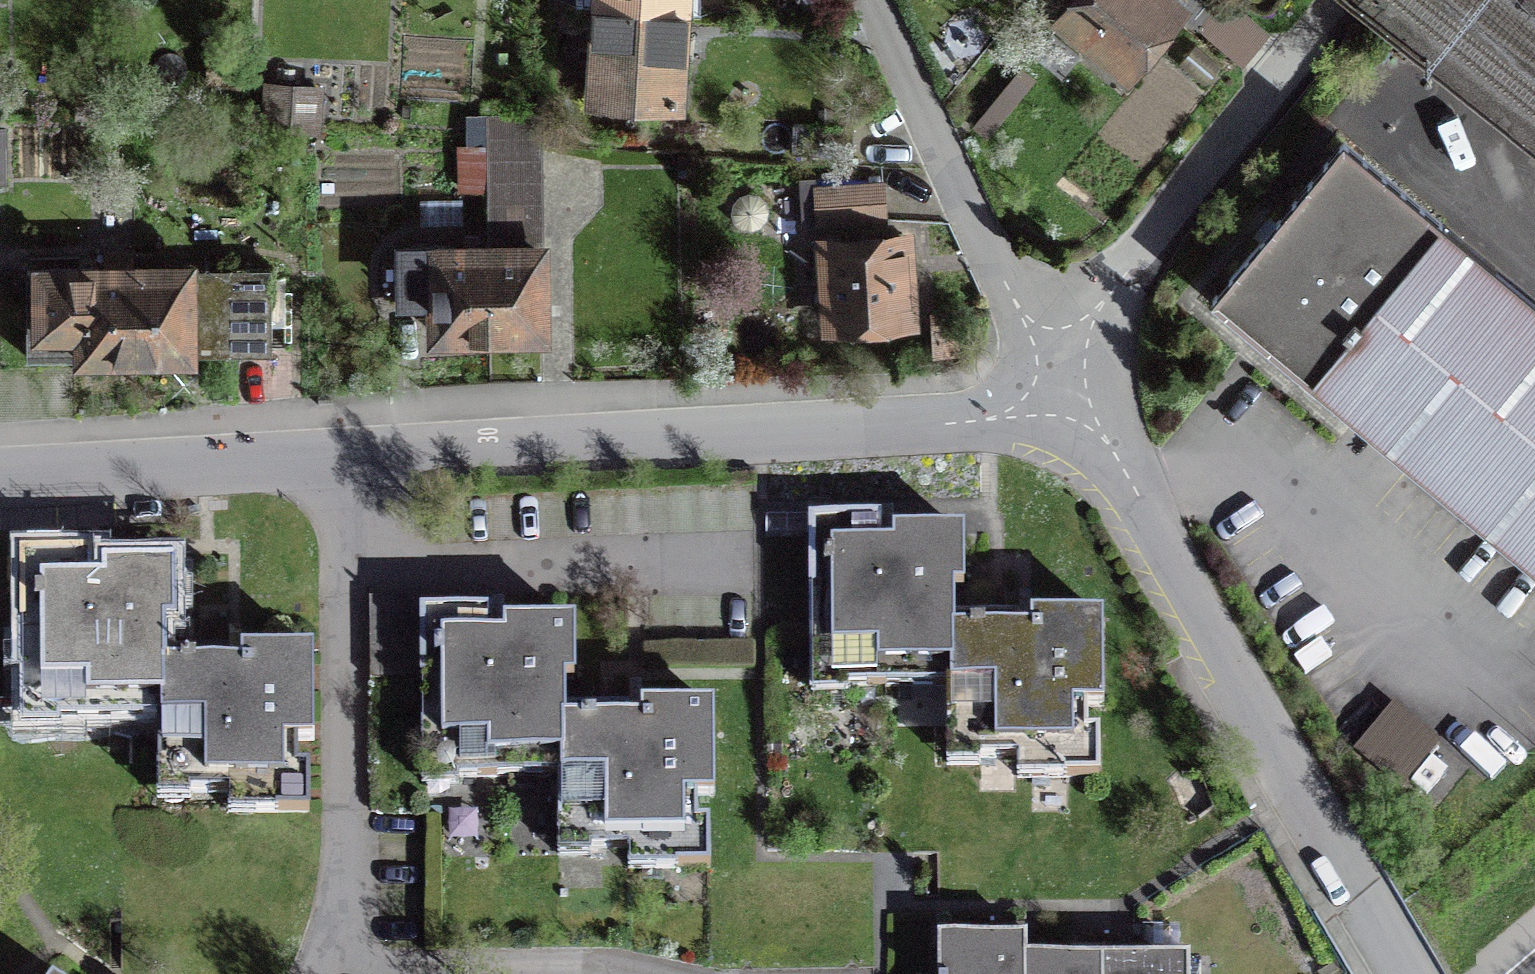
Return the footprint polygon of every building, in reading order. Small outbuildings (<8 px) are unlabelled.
[(597,5),(683,10),(684,0),(598,0),(597,5)] [(1166,0),(1078,0),(1062,19),(1124,69),(1175,7),(1166,0)] [(1175,7),(1198,27),(1221,0),(1220,0),(1166,0),(1175,7)] [(677,102),(683,10),(597,5),(593,98),(677,102)] [(304,118),(305,89),(254,87),(252,116),(304,118)] [(561,144),(564,97),(544,95),(541,143),(561,144)] [(480,121),(479,141),(486,142),(539,145),(540,125),(480,121)] [(1212,300),(1280,355),(1534,567),(1534,301),(1343,141),(1212,300)] [(541,145),(539,145),(486,142),(487,207),(529,206),(541,206),(541,145)] [(483,186),(482,146),(460,147),(461,187),(483,186)] [(818,220),(884,216),(883,185),(816,189),(818,220)] [(487,207),(487,248),(489,334),(542,333),(541,247),(529,247),(529,206),(487,207)] [(435,296),(435,335),(489,334),(487,248),(478,248),(478,236),(464,236),(465,248),(404,249),(404,297),(435,296)] [(905,239),(825,244),(829,321),(910,317),(905,239)] [(81,357),(135,355),(134,269),(131,249),(105,250),(105,269),(26,270),(27,357),(81,357)] [(135,269),(134,269),(135,355),(271,353),(270,269),(160,269),(159,253),(135,254),(135,269)] [(809,520),(810,673),(846,672),(846,686),(947,685),(953,685),(952,621),(954,621),(953,589),(963,589),(963,533),(901,534),(894,534),(894,548),(880,548),(880,519),(809,520)] [(56,721),(157,720),(163,720),(162,655),(164,655),(164,624),(173,624),(173,568),(105,569),(105,583),(98,583),(91,583),(90,556),(21,556),(22,707),(56,707),(56,721)] [(372,669),(419,670),(420,591),(373,590),(372,669)] [(493,612),(422,612),(423,763),(457,763),(456,776),(558,775),(563,775),(563,713),(564,713),(564,680),(574,680),(573,624),(507,624),(507,633),(507,640),(493,640),(493,612)] [(1018,620),(954,621),(952,621),(953,685),(947,685),(948,744),(978,744),(978,757),(1044,757),(1044,777),(1099,777),(1099,731),(1087,731),(1087,706),(1102,705),(1102,617),(1032,617),(1032,632),(1018,632),(1018,620)] [(228,667),(228,655),(164,655),(162,655),(163,720),(157,720),(158,779),(189,779),(189,792),(254,792),(254,812),(309,811),(309,766),(297,766),(297,740),(313,740),(312,652),(242,652),(242,667),(235,667),(228,667)] [(1394,705),(1356,750),(1401,788),(1439,743),(1394,705)] [(629,712),(564,713),(563,713),(563,775),(558,775),(558,835),(591,834),(591,848),(655,847),(655,868),(710,867),(709,822),(698,822),(698,796),(714,796),(714,708),(643,709),(643,718),(643,723),(629,723),(629,712)] [(1024,956),(1026,956),(1026,936),(982,936),(938,936),(938,973),(1025,973),(1024,956)] [(1102,956),(1071,956),(1026,956),(1024,956),(1025,973),(1102,973),(1102,956)] [(1102,956),(1102,973),(1189,973),(1189,956),(1148,956),(1102,956)]
